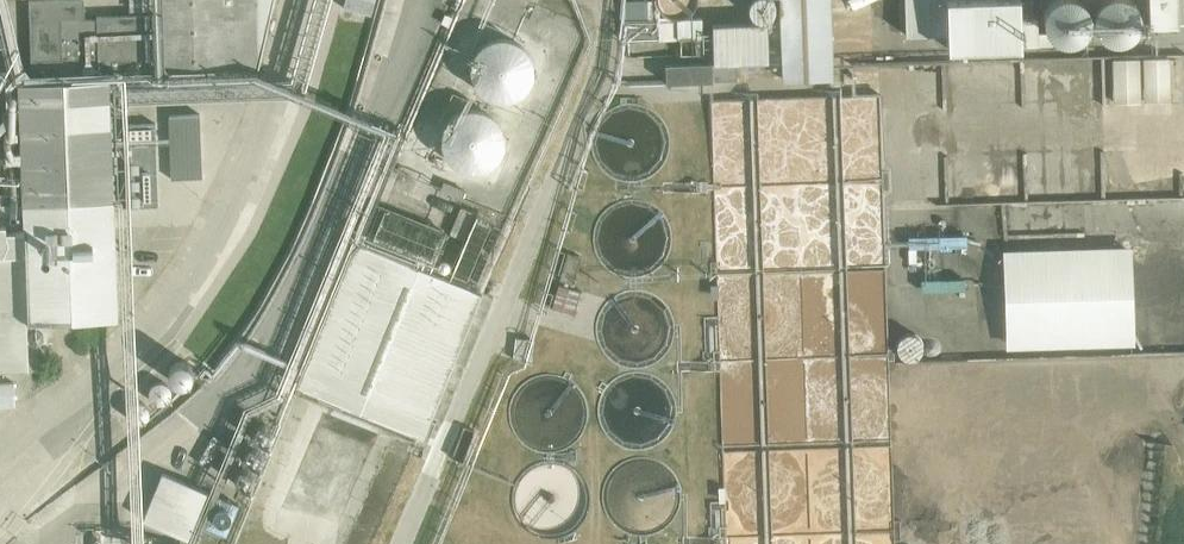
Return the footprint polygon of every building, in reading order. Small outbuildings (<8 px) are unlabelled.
[(166,74),(249,67),(267,0),(166,0),(166,74)] [(780,82),(830,79),(826,0),(775,0),(780,82)] [(909,44),(947,43),(948,56),(1026,54),(1025,0),(908,0),(909,44)] [(1150,28),(1183,27),(1183,0),(1150,0),(1150,28)] [(703,29),(704,64),(758,62),(756,27),(703,29)] [(536,99),(542,91),(547,72),(535,47),(509,36),(508,37),(478,53),(474,81),(484,100),(511,110),(536,99)] [(1148,108),(1175,107),(1174,64),(1147,64),(1148,108)] [(124,93),(124,87),(31,88),(35,317),(127,316),(124,93)] [(503,170),(508,162),(513,143),(501,118),(475,107),(474,107),(444,124),(440,152),(450,171),(477,181),(503,170)] [(27,365),(27,234),(0,234),(0,365),(27,365)] [(489,299),(358,246),(299,390),(430,443),(489,299)]
